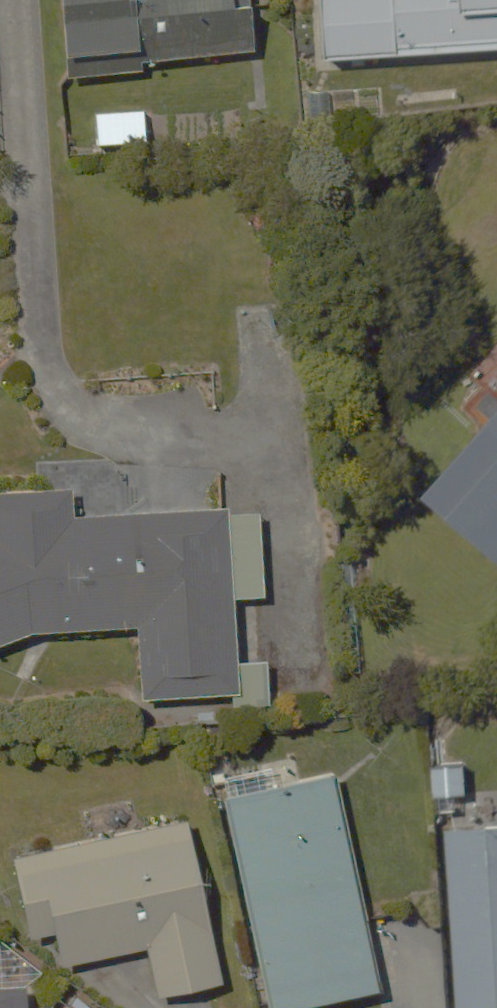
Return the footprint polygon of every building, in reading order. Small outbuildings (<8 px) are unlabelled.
[(62,69),(143,64),(142,48),(248,42),(246,0),(58,0),(62,69)] [(329,52),(496,49),(496,0),(328,0),(329,52)] [(152,104),(91,106),(92,143),(153,142),(152,104)] [(422,479),(496,554),(496,390),(422,479)] [(66,478),(0,480),(0,638),(24,629),(131,624),(134,696),(232,691),(227,592),(265,590),(261,502),(92,510),(91,477),(66,478)] [(338,783),(301,790),(297,772),(224,786),(266,1007),(302,1007),(378,994),(338,783)] [(224,974),(184,809),(10,852),(29,932),(47,928),(56,963),(141,942),(153,991),(224,974)] [(448,818),(456,1000),(496,998),(496,816),(448,818)] [(27,985),(0,985),(0,1007),(27,1007),(27,985)]
